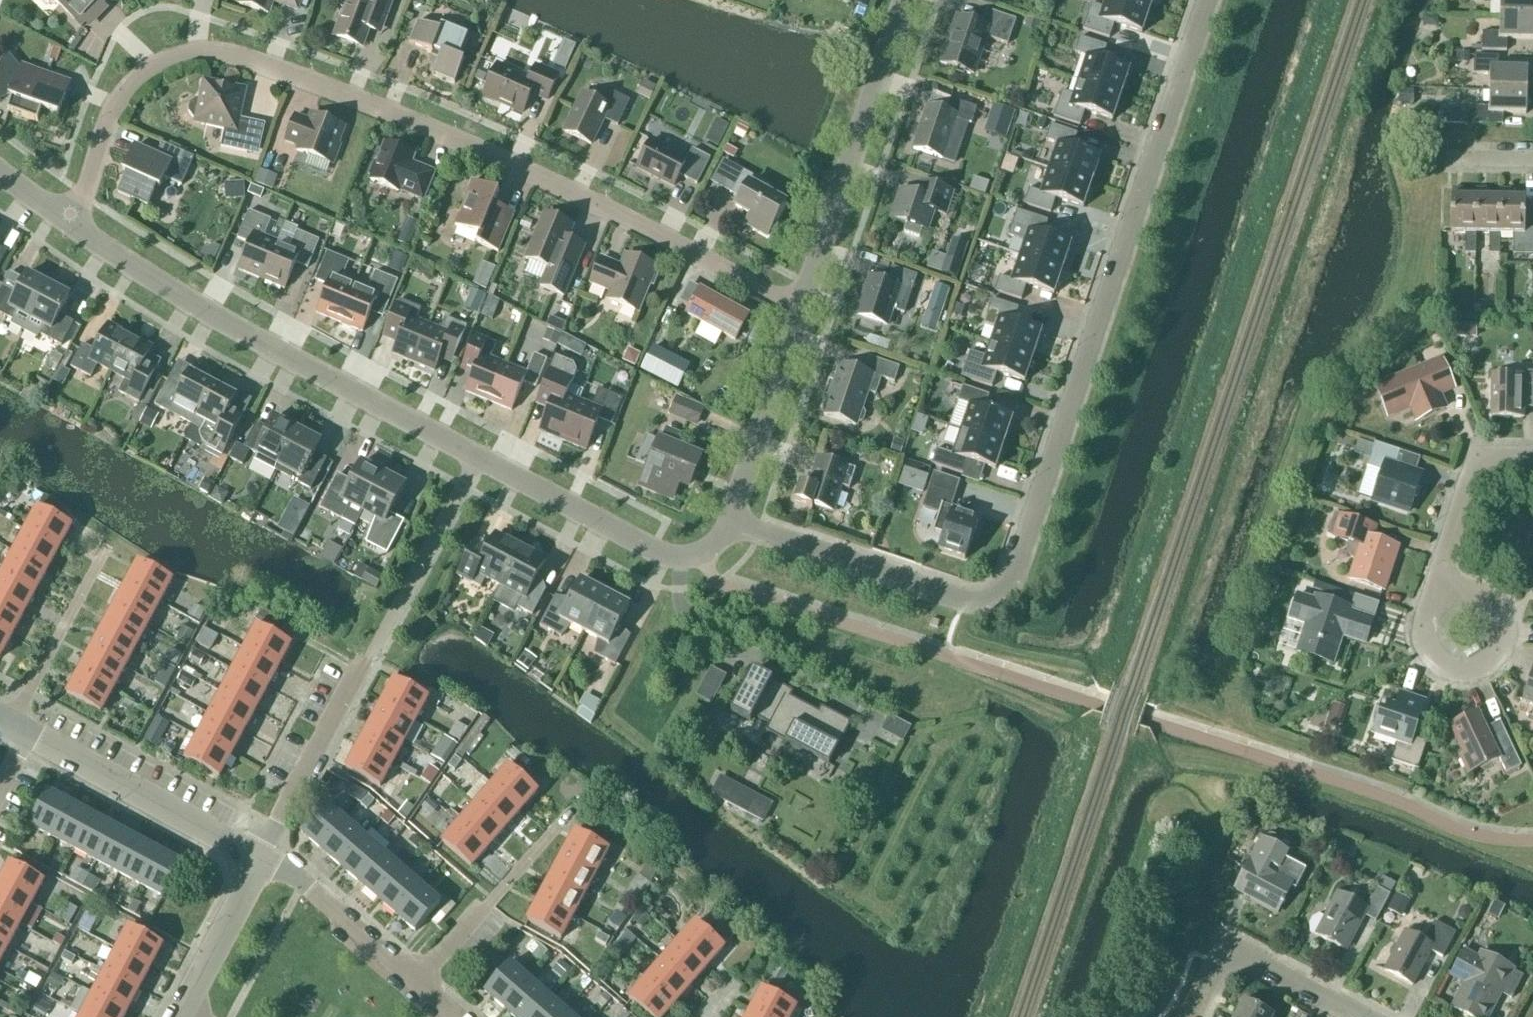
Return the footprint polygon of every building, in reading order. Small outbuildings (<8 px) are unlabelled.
[(81,27),(86,23),(88,23),(91,23),(94,22),(107,8),(103,5),(107,0),(53,0),(81,27)] [(301,0),(241,0),(239,4),(268,14),(272,1),(298,10),(301,0)] [(340,8),(344,10),(335,37),(363,47),(373,19),(385,24),(394,0),(343,0),(340,8)] [(1150,8),(1126,0),(1105,0),(1103,8),(1091,4),(1083,30),(1109,39),(1114,24),(1142,34),(1150,8)] [(1150,8),(1153,0),(1126,0),(1150,8)] [(1532,18),(1532,0),(1483,0),(1500,1),(1500,17),(1532,18)] [(1008,45),(1016,20),(987,10),(981,25),(958,17),(942,64),(973,74),(986,37),(1008,45)] [(1438,17),(1423,16),(1423,27),(1438,28),(1438,17)] [(1500,17),(1499,33),(1482,33),(1482,51),(1507,51),(1507,39),(1532,40),(1532,18),(1500,17)] [(1037,21),(1032,19),(1031,19),(1027,18),(1024,27),(1038,32),(1041,22),(1037,21)] [(440,30),(418,21),(409,43),(433,53),(434,50),(441,54),(433,74),(455,84),(464,60),(459,58),(468,36),(442,25),(440,30)] [(1078,81),(1121,96),(1130,70),(1102,61),(1107,47),(1080,38),(1075,53),(1086,56),(1078,81)] [(1469,52),(1457,52),(1457,63),(1469,63),(1469,52)] [(19,66),(9,54),(1,61),(0,64),(0,101),(9,97),(11,98),(11,99),(12,100),(8,112),(38,123),(42,110),(58,116),(70,83),(23,66),(22,67),(19,66)] [(1489,91),(1527,92),(1528,70),(1498,69),(1498,57),(1474,56),(1473,74),(1490,75),(1489,91)] [(504,68),(497,66),(484,96),(523,113),(532,93),(548,100),(558,77),(535,67),(529,80),(517,74),(516,70),(507,66),(504,68)] [(487,76),(482,74),(478,72),(475,79),(484,83),(487,76)] [(650,101),(656,87),(643,80),(636,95),(650,101)] [(1113,121),(1121,96),(1078,81),(1073,95),(1062,91),(1053,117),(1080,126),(1085,111),(1113,121)] [(238,118),(244,91),(205,82),(201,100),(197,99),(190,103),(189,111),(193,118),(197,119),(197,122),(225,128),(221,147),(259,155),(265,124),(238,118)] [(617,125),(629,99),(605,89),(600,102),(582,94),(565,132),(591,145),(603,119),(617,125)] [(1414,91),(1399,90),(1398,103),(1413,104),(1414,91)] [(1526,114),(1527,92),(1489,91),(1489,107),(1472,107),(1471,125),(1496,126),(1497,114),(1526,114)] [(971,124),(977,108),(950,99),(946,112),(928,106),(914,149),(942,159),(955,119),(971,124)] [(1006,139),(1015,112),(992,104),(984,132),(1006,139)] [(1466,125),(1466,109),(1444,108),(1444,125),(1466,125)] [(345,127),(311,114),(309,121),(295,116),(286,141),(299,146),(297,151),(333,165),(341,145),(339,144),(345,127)] [(1049,168),(1092,183),(1100,158),(1073,148),(1077,134),(1051,125),(1046,140),(1057,144),(1049,168)] [(687,159),(651,141),(638,167),(674,186),(679,175),(697,184),(710,158),(692,149),(687,159)] [(410,164),(414,155),(386,143),(378,163),(375,162),(370,176),(372,177),(371,180),(398,192),(399,189),(423,199),(434,173),(410,164)] [(194,158),(162,144),(156,156),(135,147),(124,173),(127,174),(119,192),(149,205),(156,187),(160,189),(165,178),(182,186),(194,158)] [(736,151),(732,149),(727,146),(723,153),(734,159),(737,152),(736,151)] [(1083,208),(1092,183),(1049,168),(1041,193),(1029,189),(1024,204),(1051,213),(1056,199),(1083,208)] [(273,190),(278,176),(259,169),(254,183),(273,190)] [(742,170),(730,192),(740,198),(735,207),(750,215),(747,220),(745,223),(746,224),(752,228),(767,236),(785,202),(749,182),(753,176),(742,170)] [(225,200),(245,199),(244,181),(224,182),(225,200)] [(498,252),(514,214),(494,205),(499,192),(473,181),(455,226),(480,236),(477,243),(498,252)] [(946,216),(954,193),(928,184),(923,198),(900,190),(890,218),(907,224),(905,232),(919,237),(922,229),(928,231),(935,212),(946,216)] [(263,205),(268,192),(252,185),(246,198),(263,205)] [(1476,198),(1462,197),(1462,192),(1457,192),(1457,190),(1452,190),(1452,197),(1451,197),(1450,233),(1465,234),(1465,254),(1475,254),(1476,234),(1476,198)] [(1500,198),(1486,198),(1486,192),(1481,192),(1481,190),(1476,190),(1476,198),(1476,234),(1489,234),(1489,254),(1499,254),(1500,234),(1500,198)] [(1524,230),(1525,198),(1510,198),(1510,193),(1505,193),(1505,191),(1500,191),(1500,198),(1500,234),(1513,234),(1513,255),(1532,255),(1532,230),(1524,230)] [(239,270),(262,279),(278,242),(263,236),(269,220),(248,211),(236,238),(250,244),(239,270)] [(1019,255),(1062,270),(1071,245),(1043,235),(1048,221),(1017,211),(1008,236),(1024,241),(1019,255)] [(564,297),(585,246),(568,239),(574,227),(544,215),(526,259),(548,268),(540,287),(564,297)] [(290,247),(278,242),(262,279),(285,289),(295,263),(307,268),(318,240),(296,231),(290,247)] [(411,238),(408,236),(402,234),(398,243),(409,247),(413,239),(411,238)] [(966,244),(958,242),(952,239),(946,257),(932,252),(926,269),(941,273),(956,279),(968,245),(966,244)] [(212,246),(207,248),(203,250),(200,255),(214,262),(221,248),(215,245),(212,246)] [(339,323),(355,285),(342,279),(349,261),(327,252),(315,280),(328,285),(316,313),(339,323)] [(403,255),(398,253),(395,252),(387,269),(401,274),(408,257),(403,255)] [(1054,295),(1062,270),(1019,255),(1011,280),(1000,276),(995,291),(1021,300),(1026,286),(1054,295)] [(656,268),(626,256),(621,267),(601,259),(591,283),(611,291),(608,299),(638,312),(649,285),(653,286),(659,274),(655,272),(656,268)] [(422,263),(418,261),(415,260),(410,269),(418,274),(423,264),(422,263)] [(904,314),(917,276),(893,268),(888,283),(870,277),(857,316),(887,326),(892,310),(904,314)] [(355,285),(339,323),(362,332),(374,303),(386,308),(398,281),(375,271),(368,290),(355,285)] [(50,282),(36,274),(34,278),(27,274),(17,293),(3,286),(0,292),(0,314),(12,320),(10,324),(24,332),(50,282)] [(486,281),(481,279),(476,276),(472,285),(486,291),(490,282),(486,281)] [(50,282),(24,332),(38,339),(40,335),(62,346),(74,323),(60,315),(70,296),(63,293),(65,289),(50,282)] [(945,288),(940,286),(935,284),(921,327),(935,332),(950,290),(945,288)] [(478,314),(486,295),(472,289),(464,308),(478,314)] [(735,341),(748,318),(700,292),(688,315),(735,341)] [(990,343),(1033,357),(1042,332),(1014,323),(1019,308),(992,299),(983,325),(995,329),(990,343)] [(414,362),(429,325),(416,320),(421,309),(399,300),(398,303),(397,303),(382,338),(397,344),(393,354),(414,362)] [(492,321),(498,304),(488,300),(481,316),(492,321)] [(962,306),(960,306),(956,304),(952,314),(961,317),(964,307),(962,306)] [(1473,306),(1473,316),(1486,316),(1486,306),(1473,306)] [(562,322),(558,320),(551,317),(546,326),(562,333),(566,324),(562,322)] [(429,325),(414,362),(435,371),(446,344),(457,349),(467,327),(445,318),(440,330),(429,325)] [(1476,323),(1455,323),(1455,338),(1476,338),(1476,323)] [(112,372),(131,335),(109,324),(95,350),(83,344),(71,367),(91,378),(98,365),(112,372)] [(756,327),(753,325),(750,324),(743,336),(753,341),(759,329),(756,328),(756,327)] [(557,333),(554,332),(548,329),(542,341),(556,347),(561,335),(557,333)] [(570,338),(567,336),(563,334),(557,345),(566,350),(571,338),(570,338)] [(131,335),(112,372),(125,379),(118,392),(138,403),(151,380),(139,374),(153,347),(131,335)] [(489,402),(504,363),(491,358),(497,344),(476,336),(467,359),(477,363),(465,392),(489,402)] [(1025,382),(1033,357),(990,343),(985,357),(970,351),(961,377),(992,387),(997,373),(1025,382)] [(689,364),(653,348),(642,372),(677,389),(689,364)] [(639,354),(636,353),(632,351),(626,353),(622,361),(635,367),(640,354),(639,354)] [(504,363),(489,402),(512,411),(523,382),(536,387),(547,360),(534,354),(527,373),(504,363)] [(563,441),(579,401),(567,396),(579,366),(556,356),(540,395),(553,401),(540,432),(563,441)] [(894,383),(900,367),(869,357),(864,372),(841,364),(824,415),(856,426),(857,423),(859,423),(863,421),(866,414),(863,410),(862,409),(867,392),(876,395),(882,379),(894,383)] [(192,425),(213,384),(190,372),(193,368),(179,361),(155,408),(170,415),(170,414),(192,425)] [(1435,408),(1443,405),(1438,394),(1453,388),(1442,361),(1378,388),(1389,414),(1412,405),(1418,420),(1437,412),(1435,408)] [(1524,371),(1524,376),(1492,375),(1492,417),(1524,418),(1524,407),(1532,408),(1532,371),(1524,371)] [(213,384),(192,425),(205,432),(202,437),(203,446),(208,450),(222,457),(252,399),(238,392),(236,396),(213,384)] [(949,426),(963,431),(1004,444),(1013,418),(984,409),(989,394),(963,386),(958,400),(949,426)] [(579,401),(563,441),(586,450),(599,419),(612,425),(622,399),(599,389),(592,407),(579,401)] [(697,427),(705,407),(676,396),(668,415),(697,427)] [(153,412),(151,411),(147,409),(139,424),(151,430),(158,415),(153,412)] [(278,467),(299,429),(274,416),(267,428),(257,423),(244,447),(255,453),(254,455),(278,467)] [(299,429),(278,467),(300,479),(298,484),(311,490),(327,460),(315,454),(322,441),(299,429)] [(677,448),(681,437),(666,431),(662,442),(660,441),(642,484),(642,483),(641,485),(672,498),(673,496),(679,482),(688,486),(700,457),(677,448)] [(936,449),(932,463),(962,473),(967,459),(996,469),(996,468),(1004,444),(963,431),(955,455),(937,449),(936,449)] [(902,441),(899,440),(895,439),(890,452),(900,455),(905,442),(902,441)] [(1370,459),(1367,466),(1384,472),(1374,501),(1375,501),(1376,500),(1408,511),(1407,512),(1408,512),(1421,474),(1420,474),(1420,475),(1394,466),(1399,452),(1401,453),(1401,451),(1375,442),(1374,446),(1358,441),(1354,453),(1370,459)] [(849,489),(856,469),(818,457),(808,487),(801,485),(795,502),(812,508),(813,506),(834,512),(842,487),(849,489)] [(364,512),(384,472),(374,467),(373,470),(361,463),(347,489),(334,481),(320,508),(343,520),(351,505),(364,512)] [(915,472),(903,468),(898,485),(923,493),(928,476),(919,473),(915,472)] [(384,472),(364,512),(375,518),(364,544),(387,554),(404,521),(390,514),(405,487),(393,480),(394,478),(384,472)] [(210,481),(207,480),(205,479),(199,490),(208,495),(213,483),(210,481)] [(965,560),(979,517),(952,508),(957,493),(930,484),(922,508),(939,514),(933,532),(944,535),(939,551),(965,560)] [(226,492),(221,490),(216,488),(210,499),(210,500),(222,506),(223,506),(229,494),(226,492)] [(26,530),(60,549),(72,526),(38,508),(26,530)] [(0,510),(0,516),(10,521),(12,517),(5,513),(0,510)] [(294,534),(303,518),(287,510),(278,526),(294,534)] [(1351,580),(1384,591),(1397,548),(1375,540),(1378,528),(1331,512),(1323,537),(1347,545),(1357,563),(1351,580)] [(48,571),(60,549),(26,530),(14,552),(48,571)] [(501,585),(521,548),(496,535),(484,557),(472,550),(458,576),(481,588),(486,577),(501,585)] [(338,547),(334,546),(329,543),(321,558),(334,565),(342,550),(338,547)] [(501,585),(492,602),(514,613),(517,607),(533,615),(546,590),(534,583),(545,561),(521,548),(501,585)] [(36,593),(48,571),(14,552),(2,574),(36,593)] [(126,585),(160,603),(173,581),(139,562),(126,585)] [(375,593),(383,577),(369,569),(361,585),(375,593)] [(36,593),(2,574),(0,578),(0,602),(24,615),(36,593)] [(584,632),(605,593),(581,580),(569,603),(555,596),(540,626),(561,637),(571,625),(584,632)] [(149,625),(160,603),(126,585),(115,607),(149,625)] [(605,593),(584,632),(598,639),(594,654),(615,665),(631,636),(618,629),(630,606),(605,593)] [(1314,601),(1298,595),(1290,619),(1307,624),(1298,652),(1333,663),(1342,636),(1365,643),(1373,620),(1350,612),(1351,608),(1316,597),(1314,601)] [(24,615),(0,602),(0,630),(12,637),(24,615)] [(203,609),(199,607),(195,605),(189,617),(200,623),(206,611),(205,610),(203,609)] [(137,647),(149,625),(115,607),(103,629),(137,647)] [(288,623),(262,609),(256,620),(281,634),(288,623)] [(937,628),(940,621),(932,618),(930,626),(937,628)] [(194,632),(187,629),(183,627),(177,639),(188,645),(195,633),(194,632)] [(245,649),(279,668),(291,645),(257,627),(245,649)] [(125,669),(137,647),(103,629),(91,651),(125,669)] [(12,637),(0,630),(0,659),(12,637)] [(218,650),(224,638),(208,630),(202,641),(218,650)] [(176,651),(171,649),(165,661),(176,667),(183,655),(178,652),(176,651)] [(267,689),(279,668),(245,649),(233,671),(267,689)] [(113,691),(125,669),(91,651),(79,673),(113,691)] [(529,671),(538,659),(526,651),(517,663),(529,671)] [(200,669),(206,658),(194,652),(189,664),(200,669)] [(699,693),(715,699),(727,670),(711,663),(699,693)] [(192,689),(197,679),(182,671),(177,681),(192,689)] [(255,711),(267,689),(233,671),(221,693),(255,711)] [(770,725),(788,690),(754,671),(731,713),(751,723),(754,717),(769,725),(770,725)] [(168,676),(161,672),(155,683),(165,689),(171,678),(168,676)] [(101,713),(113,691),(79,673),(67,695),(101,713)] [(1524,702),(1532,705),(1532,673),(1524,702)] [(394,680),(382,702),(416,721),(428,698),(394,680)] [(770,725),(769,725),(766,731),(829,765),(851,723),(821,707),(818,712),(791,698),(794,692),(788,690),(770,725)] [(243,733),(255,711),(221,693),(209,715),(243,733)] [(1413,738),(1425,702),(1401,694),(1396,707),(1383,703),(1374,733),(1399,741),(1392,760),(1418,769),(1427,742),(1413,738)] [(137,716),(141,707),(124,699),(120,707),(137,716)] [(382,702),(370,725),(404,743),(416,721),(382,702)] [(1345,707),(1333,703),(1330,711),(1343,715),(1345,707)] [(581,710),(580,711),(578,715),(581,717),(590,724),(591,722),(593,719),(594,716),(582,708),(581,710)] [(1490,737),(1479,712),(1450,726),(1464,755),(1460,757),(1468,774),(1500,759),(1507,774),(1522,766),(1505,730),(1490,737)] [(904,738),(911,725),(891,714),(884,727),(904,738)] [(232,755),(243,733),(209,715),(198,737),(232,755)] [(463,759),(490,721),(483,716),(455,754),(463,759)] [(157,719),(147,738),(158,744),(168,724),(164,722),(157,719)] [(460,741),(468,728),(457,722),(449,735),(460,741)] [(370,725),(358,747),(392,765),(404,743),(370,725)] [(444,736),(430,757),(444,766),(458,745),(444,736)] [(219,778),(232,755),(198,737),(185,759),(219,778)] [(358,747),(346,769),(380,787),(392,765),(358,747)] [(458,773),(465,762),(454,756),(447,766),(458,773)] [(430,785),(439,772),(430,766),(421,779),(430,785)] [(492,786),(521,811),(538,792),(509,766),(492,786)] [(441,797),(451,783),(442,776),(431,790),(441,797)] [(729,804),(738,787),(721,778),(712,795),(729,804)] [(362,804),(368,793),(350,784),(344,794),(362,804)] [(505,830),(521,811),(492,786),(476,805),(505,830)] [(738,787),(729,804),(762,822),(771,804),(738,787)] [(53,838),(71,804),(48,792),(30,826),(53,838)] [(373,799),(368,795),(363,802),(370,808),(375,801),(373,799)] [(431,802),(428,800),(426,803),(421,808),(431,816),(438,808),(434,804),(431,802)] [(405,820),(415,808),(406,801),(397,813),(405,820)] [(75,850),(93,816),(71,804),(53,838),(75,850)] [(320,850),(346,821),(326,804),(301,833),(320,850)] [(488,849),(505,830),(476,805),(459,824),(488,849)] [(391,814),(388,811),(381,819),(388,826),(395,817),(391,814)] [(97,862),(115,828),(93,816),(75,850),(97,862)] [(339,866),(365,837),(346,821),(320,850),(339,866)] [(471,868),(488,849),(459,824),(442,843),(471,868)] [(566,848),(600,867),(609,851),(615,854),(619,845),(608,839),(597,833),(597,831),(585,826),(581,835),(575,832),(566,848)] [(119,873),(137,840),(115,828),(97,862),(119,873)] [(1278,841),(1278,838),(1276,836),(1274,835),(1270,834),(1268,835),(1267,837),(1265,839),(1262,838),(1235,890),(1258,903),(1257,904),(1277,914),(1282,904),(1283,905),(1285,902),(1284,901),(1291,887),(1295,889),(1296,890),(1306,870),(1286,859),(1289,853),(1276,845),(1278,841)] [(417,851),(424,843),(414,835),(407,843),(417,851)] [(358,883),(383,854),(365,837),(339,866),(358,883)] [(141,885),(159,851),(137,840),(119,873),(141,885)] [(587,891),(600,867),(566,848),(553,872),(587,891)] [(159,851),(141,885),(164,897),(181,864),(159,851)] [(377,899),(402,870),(383,854),(358,883),(377,899)] [(32,904),(44,881),(10,863),(0,882),(0,887),(32,904)] [(83,888),(90,876),(75,868),(68,880),(83,888)] [(396,916),(421,886),(402,870),(377,899),(396,916)] [(574,915),(587,891),(553,872),(540,897),(574,915)] [(635,908),(652,884),(638,874),(621,898),(635,908)] [(100,881),(96,879),(92,877),(90,876),(86,883),(83,888),(94,894),(100,881)] [(1376,922),(1390,895),(1396,884),(1382,877),(1366,908),(1339,894),(1326,919),(1319,915),(1313,918),(1309,925),(1310,932),(1345,950),(1363,915),(1376,922)] [(421,886),(396,916),(415,932),(441,903),(421,886)] [(20,926),(21,924),(32,929),(41,912),(31,906),(32,904),(0,887),(0,915),(20,926)] [(1396,894),(1396,895),(1394,898),(1387,910),(1401,918),(1404,913),(1410,902),(1396,894)] [(561,939),(574,915),(540,897),(527,921),(561,939)] [(135,915),(141,904),(133,900),(127,911),(135,915)] [(69,925),(78,909),(63,901),(54,917),(69,925)] [(437,926),(456,905),(450,901),(431,922),(437,926)] [(649,905),(645,902),(640,907),(649,914),(653,909),(649,905)] [(646,915),(641,911),(633,921),(641,928),(650,917),(646,915)] [(20,926),(0,915),(0,943),(8,948),(20,926)] [(679,942),(708,967),(725,947),(696,922),(679,942)] [(1443,958),(1456,933),(1435,922),(1425,942),(1405,932),(1384,971),(1413,986),(1431,952),(1443,958)] [(117,950),(151,968),(163,945),(129,927),(117,950)] [(62,944),(65,939),(57,935),(53,942),(61,946),(62,944)] [(540,962),(548,951),(533,939),(525,949),(540,962)] [(691,986),(708,967),(679,942),(662,960),(691,986)] [(8,948),(0,943),(0,963),(8,948)] [(622,947),(618,943),(611,951),(620,959),(627,950),(622,947)] [(139,990),(151,968),(117,950),(105,972),(139,990)] [(1465,953),(1453,976),(1467,983),(1454,1008),(1471,1016),(1488,1016),(1500,993),(1512,999),(1523,977),(1482,955),(1479,961),(1465,953)] [(675,1005),(691,986),(662,960),(646,979),(675,1005)] [(565,964),(561,961),(553,970),(563,978),(571,969),(565,964)] [(504,1009),(529,980),(510,963),(485,993),(504,1009)] [(608,969),(604,966),(595,976),(604,983),(612,973),(608,969)] [(782,971),(776,967),(766,984),(779,991),(788,974),(782,971)] [(27,975),(20,971),(18,975),(16,979),(23,982),(27,975)] [(127,1012),(139,990),(105,972),(93,994),(127,1012)] [(41,980),(29,973),(26,979),(24,983),(36,989),(41,980)] [(60,977),(52,973),(46,984),(58,990),(64,980),(60,977)] [(591,997),(598,987),(585,976),(577,985),(591,997)] [(675,1005),(646,979),(629,999),(650,1016),(664,1016),(675,1005)] [(548,997),(529,980),(504,1009),(513,1016),(531,1016),(548,997)] [(756,1016),(791,1016),(796,1007),(763,989),(749,1013),(756,1016)] [(607,995),(604,993),(596,1002),(604,1008),(612,999),(607,995)] [(127,1012),(93,994),(82,1016),(83,1016),(125,1016),(127,1012)] [(567,1013),(548,997),(531,1016),(564,1016),(567,1013)] [(39,1001),(33,1012),(43,1016),(45,1016),(50,1008),(46,1005),(39,1001)] [(1274,1016),(1244,1001),(1235,1016),(1274,1016)] [(622,1008),(614,1016),(615,1016),(629,1016),(630,1015),(627,1012),(622,1008)]
